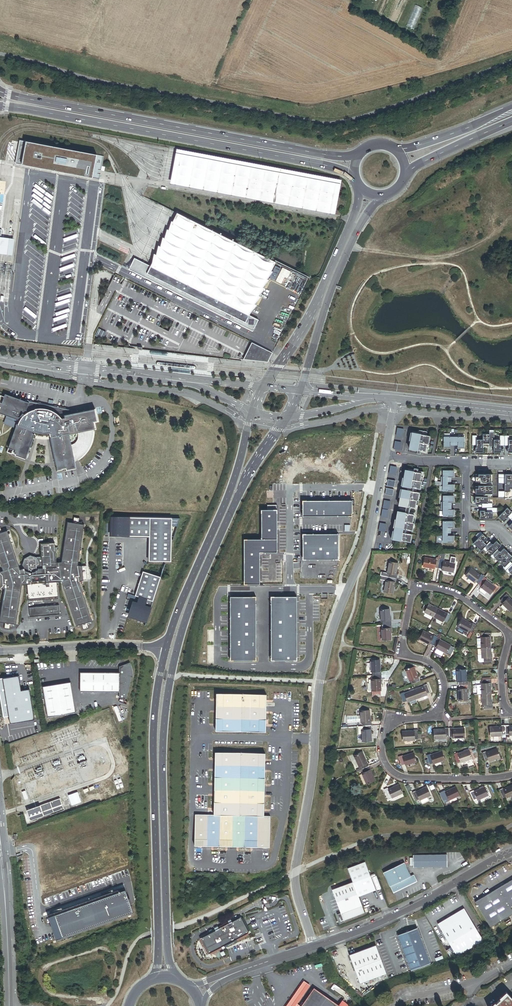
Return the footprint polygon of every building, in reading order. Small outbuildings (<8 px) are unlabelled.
[(15,163),(100,180),(101,170),(104,157),(20,141),(19,144),(15,163)] [(340,180),(176,149),(175,151),(175,156),(174,161),(173,166),(172,171),(171,176),(170,181),(170,182),(334,212),(340,180)] [(235,241),(176,212),(174,216),(170,225),(165,233),(161,242),(157,250),(153,258),(150,265),(250,315),(257,300),(265,283),(276,261),(275,260),(272,259),(235,241)] [(2,236),(0,247),(0,253),(4,253),(13,254),(16,238),(6,237),(2,236)] [(259,319),(250,315),(150,265),(134,257),(128,268),(252,331),(259,319)] [(107,333),(99,329),(95,336),(103,340),(107,333)] [(272,352),(251,341),(243,359),(267,362),(272,352)] [(94,422),(92,410),(81,412),(68,415),(67,409),(26,401),(26,402),(6,395),(5,397),(2,405),(4,405),(1,413),(11,416),(21,420),(18,429),(10,449),(17,451),(18,450),(20,451),(20,450),(27,452),(35,430),(38,432),(40,432),(43,432),(45,433),(48,433),(52,432),(52,436),(58,467),(66,465),(65,464),(74,462),(74,460),(77,459),(78,461),(81,459),(85,455),(90,448),(91,446),(92,443),(93,441),(93,437),(93,434),(91,434),(90,430),(95,429),(94,422)] [(1,413),(4,405),(2,405),(0,411),(0,413),(9,417),(11,418),(11,416),(1,413)] [(18,429),(21,420),(11,416),(11,418),(8,425),(16,429),(18,429)] [(8,425),(11,418),(9,417),(5,426),(16,430),(16,429),(8,425)] [(10,449),(18,429),(16,429),(16,430),(9,448),(10,449)] [(473,436),(473,446),(478,446),(478,453),(485,453),(485,447),(495,447),(495,453),(501,453),(501,446),(509,446),(509,453),(511,453),(511,440),(509,440),(509,436),(501,436),(501,440),(495,440),(495,430),(490,430),(490,434),(485,434),(485,440),(478,440),(478,436),(473,436)] [(426,439),(427,432),(421,431),(420,435),(412,433),(411,441),(412,442),(412,445),(411,445),(410,449),(426,452),(428,439),(426,439)] [(456,448),(462,449),(462,438),(442,438),(442,449),(448,449),(448,445),(456,445),(456,448)] [(26,459),(28,453),(27,452),(20,450),(20,451),(18,450),(17,451),(10,449),(9,448),(7,452),(16,455),(16,456),(26,459)] [(77,469),(75,462),(78,461),(77,459),(74,460),(74,462),(65,464),(66,465),(58,467),(57,467),(58,471),(67,469),(67,471),(77,469)] [(397,468),(391,467),(389,474),(396,475),(397,468)] [(394,532),(393,540),(410,542),(411,537),(408,537),(409,531),(410,528),(412,529),(414,515),(410,515),(412,508),(416,509),(417,501),(419,501),(420,493),(416,493),(417,487),(420,487),(422,474),(418,473),(414,472),(406,471),(405,475),(406,475),(406,479),(404,479),(403,487),(411,488),(410,491),(402,490),(401,498),(402,499),(402,502),(400,502),(399,506),(410,508),(409,514),(398,512),(397,517),(399,517),(398,521),(397,520),(395,529),(404,530),(403,533),(394,532)] [(441,492),(453,492),(453,485),(446,485),(447,478),(454,478),(454,471),(441,471),(441,478),(440,478),(440,486),(441,486),(441,492)] [(490,472),(478,471),(478,473),(475,473),(475,480),(491,480),(490,472)] [(499,475),(499,484),(505,484),(505,491),(498,491),(498,498),(511,498),(511,475),(499,475)] [(477,487),(475,487),(475,492),(493,493),(493,484),(477,484),(477,487)] [(348,496),(304,496),(304,512),(348,512),(348,496)] [(488,496),(475,496),(475,504),(480,504),(480,502),(488,503),(488,496)] [(453,497),(441,497),(441,503),(439,503),(439,511),(440,511),(440,517),(453,518),(453,510),(449,510),(450,503),(453,503),(453,497)] [(391,503),(385,501),(383,508),(389,510),(391,503)] [(506,517),(511,511),(507,507),(499,516),(504,522),(507,518),(506,517)] [(388,519),(389,511),(383,510),(381,517),(388,519)] [(485,510),(480,510),(479,518),(493,518),(493,511),(485,511),(485,510)] [(58,582),(62,582),(77,626),(82,625),(84,630),(90,628),(88,623),(93,621),(80,582),(84,581),(83,566),(79,566),(85,525),(79,524),(80,518),(74,517),(74,523),(68,522),(63,558),(60,558),(59,562),(57,562),(55,543),(41,544),(43,556),(43,562),(40,563),(37,557),(31,556),(25,559),(22,566),(24,569),(21,570),(20,569),(8,531),(3,532),(1,527),(0,527),(0,561),(3,571),(0,572),(0,580),(1,589),(5,590),(0,622),(0,623),(5,623),(5,629),(10,630),(11,624),(17,625),(23,585),(27,585),(29,602),(59,599),(58,582)] [(172,541),(172,519),(113,517),(112,536),(150,537),(149,562),(172,562),(172,541)] [(173,541),(180,519),(172,519),(172,541),(173,541)] [(436,536),(436,544),(452,544),(453,537),(446,537),(446,529),(452,529),(452,522),(441,522),(441,525),(440,525),(440,528),(441,528),(441,536),(436,536)] [(387,525),(380,524),(379,531),(385,533),(387,525)] [(339,533),(302,534),(302,560),(339,559),(339,533)] [(487,538),(482,533),(473,543),(481,551),(487,544),(483,541),(487,538)] [(501,545),(496,540),(493,544),(492,543),(486,549),(492,555),(501,545)] [(498,562),(509,552),(504,547),(500,551),(500,550),(494,557),(498,562)] [(509,552),(498,562),(505,567),(510,561),(509,560),(511,557),(511,556),(509,552)] [(440,559),(439,569),(442,569),(442,570),(454,572),(455,563),(444,561),(444,560),(445,555),(441,555),(440,559)] [(439,569),(440,559),(437,559),(437,560),(425,558),(423,567),(435,569),(435,568),(439,569)] [(388,574),(388,577),(397,579),(397,575),(396,575),(398,564),(389,562),(387,573),(388,574)] [(479,585),(484,577),(482,575),(481,576),(472,569),(466,576),(475,583),(476,582),(479,585)] [(148,621),(161,577),(143,572),(136,596),(140,597),(138,603),(134,602),(130,615),(148,621)] [(397,579),(388,577),(387,581),(386,581),(384,592),(393,594),(395,583),(396,583),(397,579)] [(488,580),(484,577),(479,585),(482,587),(481,588),(482,588),(487,592),(490,594),(496,587),(487,581),(488,580)] [(507,594),(501,600),(503,603),(503,604),(508,609),(511,612),(511,611),(511,600),(509,597),(510,597),(507,594)] [(230,659),(256,659),(256,596),(230,596),(230,659)] [(296,596),(271,596),(271,660),(296,660),(296,596)] [(434,617),(438,609),(429,605),(430,603),(426,602),(422,610),(426,612),(425,612),(434,617)] [(60,615),(60,605),(36,608),(37,617),(60,615)] [(448,614),(438,609),(434,617),(443,622),(444,621),(447,623),(451,615),(448,613),(448,614)] [(381,610),(381,625),(392,624),(392,621),(390,621),(390,610),(381,610)] [(472,633),(476,625),(473,623),(473,625),(462,619),(458,627),(469,633),(469,631),(472,633)] [(392,624),(381,625),(382,640),(391,640),(391,628),(392,628),(392,624)] [(430,644),(433,646),(438,637),(434,636),(433,637),(424,632),(420,639),(430,644)] [(482,648),(491,647),(490,637),(491,637),(491,633),(482,634),(482,638),(481,638),(481,639),(482,648)] [(438,637),(433,646),(437,647),(437,648),(446,653),(450,645),(441,641),(441,639),(438,637)] [(491,658),(491,647),(482,648),(482,655),(482,658),(483,658),(484,662),(493,661),(493,658),(491,658)] [(373,672),(373,675),(382,675),(382,672),(380,672),(380,660),(371,661),(371,668),(371,672),(373,672)] [(130,686),(130,684),(130,682),(131,680),(131,678),(133,679),(133,677),(133,676),(133,674),(133,673),(132,671),(132,670),(132,668),(131,667),(131,666),(131,664),(130,663),(122,666),(122,670),(119,670),(119,674),(80,673),(79,693),(119,694),(118,699),(124,702),(125,700),(126,698),(127,696),(127,694),(128,692),(129,691),(129,689),(130,686)] [(412,684),(421,681),(419,678),(418,678),(414,668),(406,671),(410,681),(411,681),(412,684)] [(459,682),(459,686),(468,685),(468,681),(467,682),(466,670),(457,671),(458,682),(459,682)] [(29,689),(21,690),(19,675),(0,678),(0,695),(3,717),(9,717),(10,723),(34,719),(29,689)] [(382,675),(373,675),(373,680),(372,680),(372,683),(372,691),(381,690),(381,680),(382,679),(382,675)] [(482,694),(491,694),(490,683),(492,683),(491,680),(483,680),(482,680),(482,684),(482,694)] [(75,714),(70,683),(43,687),(47,718),(75,714)] [(414,690),(418,699),(427,695),(427,694),(430,693),(427,684),(424,686),(424,687),(414,690)] [(468,685),(459,686),(459,689),(458,690),(459,701),(468,700),(467,689),(469,689),(468,685)] [(408,703),(418,699),(414,690),(405,694),(404,693),(401,694),(404,703),(408,701),(408,703)] [(217,694),(216,731),(266,732),(267,695),(217,694)] [(491,704),(491,694),(482,694),(483,704),(484,704),(484,708),(485,708),(493,708),(493,704),(491,704)] [(363,722),(363,726),(372,726),(372,722),(370,722),(370,711),(361,711),(362,722),(363,722)] [(506,735),(506,725),(501,726),(501,727),(490,727),(491,736),(502,736),(502,735),(506,735)] [(372,726),(363,726),(363,730),(362,730),(362,735),(363,741),(372,741),(371,730),(372,730),(372,726)] [(450,737),(449,728),(445,728),(446,729),(434,730),(435,739),(446,738),(446,737),(450,737)] [(453,728),(449,728),(450,737),(454,737),(454,738),(465,737),(464,728),(453,729),(453,728)] [(414,731),(403,732),(404,741),(415,740),(415,739),(419,739),(421,739),(421,734),(418,734),(418,730),(414,730),(414,731)] [(500,758),(497,749),(487,753),(486,752),(482,753),(485,762),(489,760),(490,761),(500,758)] [(472,759),(469,751),(458,754),(458,753),(454,754),(457,763),(461,761),(462,763),(472,759)] [(445,760),(442,752),(431,756),(431,755),(427,756),(430,764),(434,763),(434,764),(445,760)] [(270,816),(264,816),(265,753),(215,753),(214,815),(196,814),(195,847),(269,848),(270,816)] [(362,770),(370,766),(368,763),(367,763),(363,753),(355,756),(359,767),(360,766),(362,770)] [(417,762),(414,753),(403,757),(403,756),(399,757),(402,766),(406,764),(407,766),(417,762)] [(372,770),(370,766),(362,770),(363,773),(362,774),(367,784),(375,780),(371,770),(372,770)] [(402,794),(399,785),(388,790),(388,789),(385,791),(388,799),(392,797),(392,798),(402,794)] [(504,790),(503,788),(499,790),(503,798),(507,796),(508,798),(511,796),(511,786),(504,790)] [(460,796),(456,787),(446,792),(445,791),(441,793),(445,801),(449,799),(449,800),(460,796)] [(430,795),(427,788),(416,792),(416,791),(412,793),(416,801),(420,799),(420,800),(427,797),(430,795)] [(488,796),(484,788),(474,792),(474,791),(470,793),(474,801),(478,799),(478,800),(488,796)] [(64,809),(60,799),(27,811),(31,821),(64,809)] [(448,855),(414,856),(415,868),(449,867),(448,855)] [(353,881),(359,896),(376,889),(366,861),(348,868),(353,881)] [(385,873),(391,887),(412,877),(405,863),(385,873)] [(415,875),(412,877),(391,887),(395,893),(418,882),(415,875)] [(492,928),(511,915),(511,908),(511,907),(511,880),(476,902),(492,928)] [(359,896),(353,881),(333,890),(341,913),(339,914),(341,921),(344,920),(344,921),(365,913),(359,896)] [(123,887),(46,914),(54,939),(136,911),(123,887)] [(465,909),(439,924),(459,956),(485,941),(465,909)] [(250,933),(241,918),(201,939),(209,955),(250,933)] [(400,935),(413,971),(432,964),(419,928),(400,935)] [(378,946),(351,955),(362,983),(388,974),(378,946)] [(287,1005),(297,1005),(312,985),(305,980),(287,1005)] [(315,988),(302,1005),(350,1005),(344,1000),(340,1005),(315,988)] [(507,993),(493,1005),(511,1005),(511,998),(507,993)]
